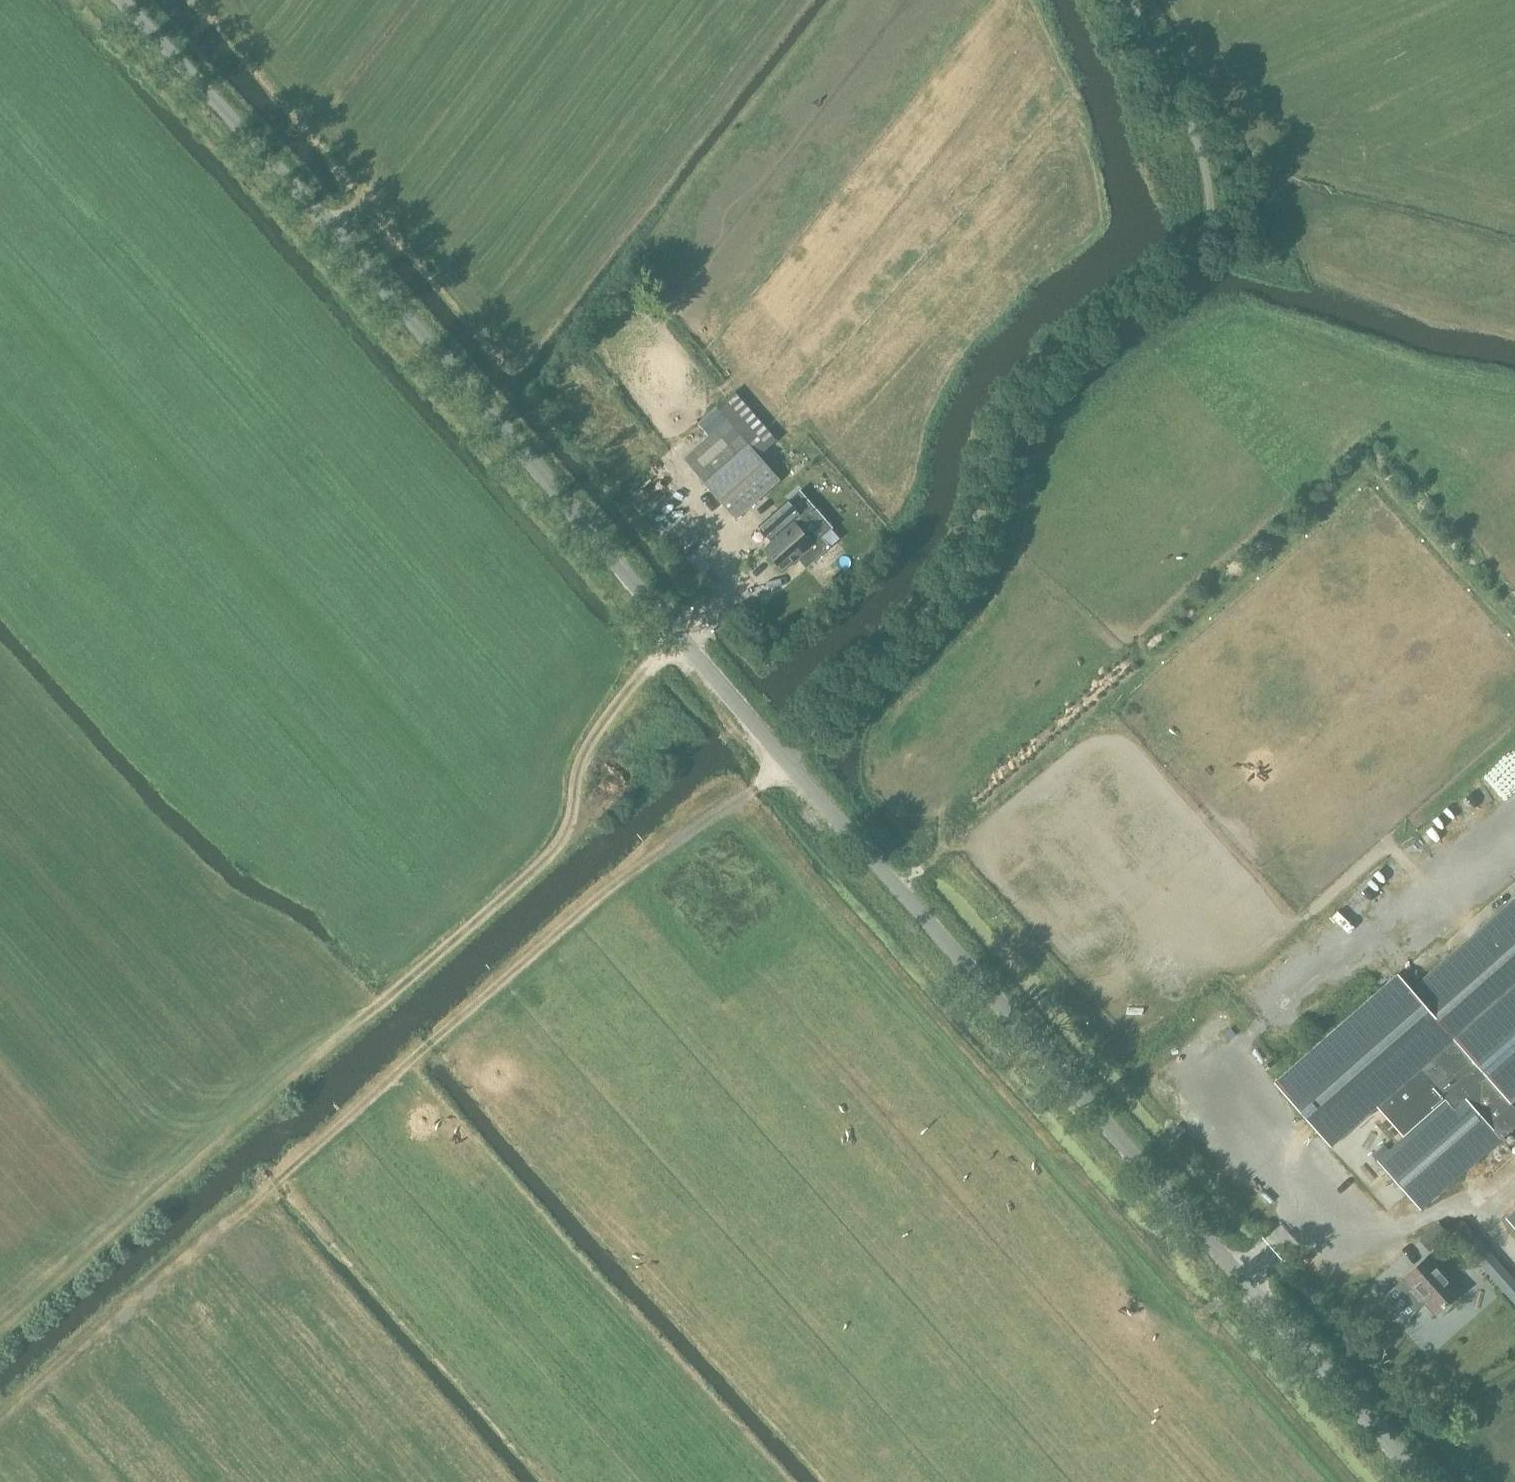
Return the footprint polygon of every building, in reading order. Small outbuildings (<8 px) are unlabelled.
[(682,459),(703,483),(735,519),(780,479),(759,455),(776,439),(734,392),(726,399),(698,424),(709,436),(682,459)] [(762,549),(782,572),(803,553),(812,563),(830,547),(821,536),(813,543),(794,521),(762,549)] [(1350,1129),(1376,1106),(1404,1137),(1377,1160),(1420,1209),(1514,1127),(1514,1109),(1510,1103),(1514,1098),(1514,897),(1411,989),(1397,974),(1274,1082),(1330,1146),(1350,1129)] [(1505,1218),(1514,1229),(1514,1209),(1505,1218)] [(1421,1240),(1430,1251),(1448,1235),(1439,1225),(1421,1240)] [(1493,1252),(1480,1263),(1514,1301),(1514,1276),(1493,1252)] [(1403,1278),(1435,1314),(1460,1291),(1429,1255),(1403,1278)]
